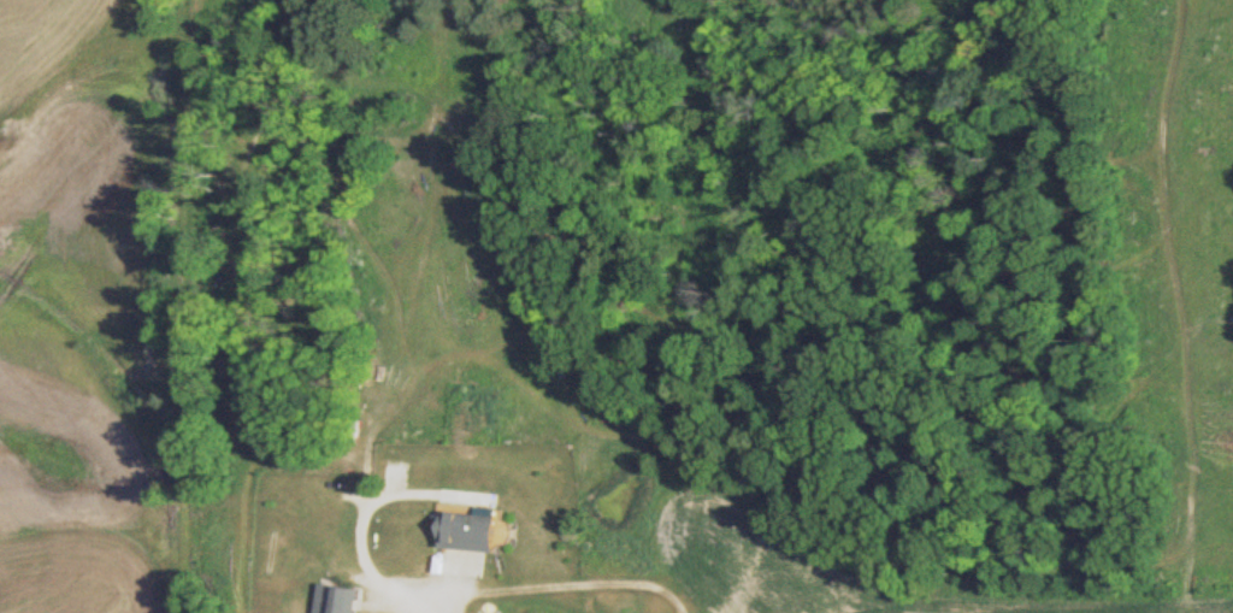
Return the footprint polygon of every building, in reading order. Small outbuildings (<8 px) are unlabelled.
[(450,508),(448,550),(504,553),(507,509),(478,508),(478,509),(450,508)] [(320,586),(318,612),(360,612),(362,590),(320,586)]
